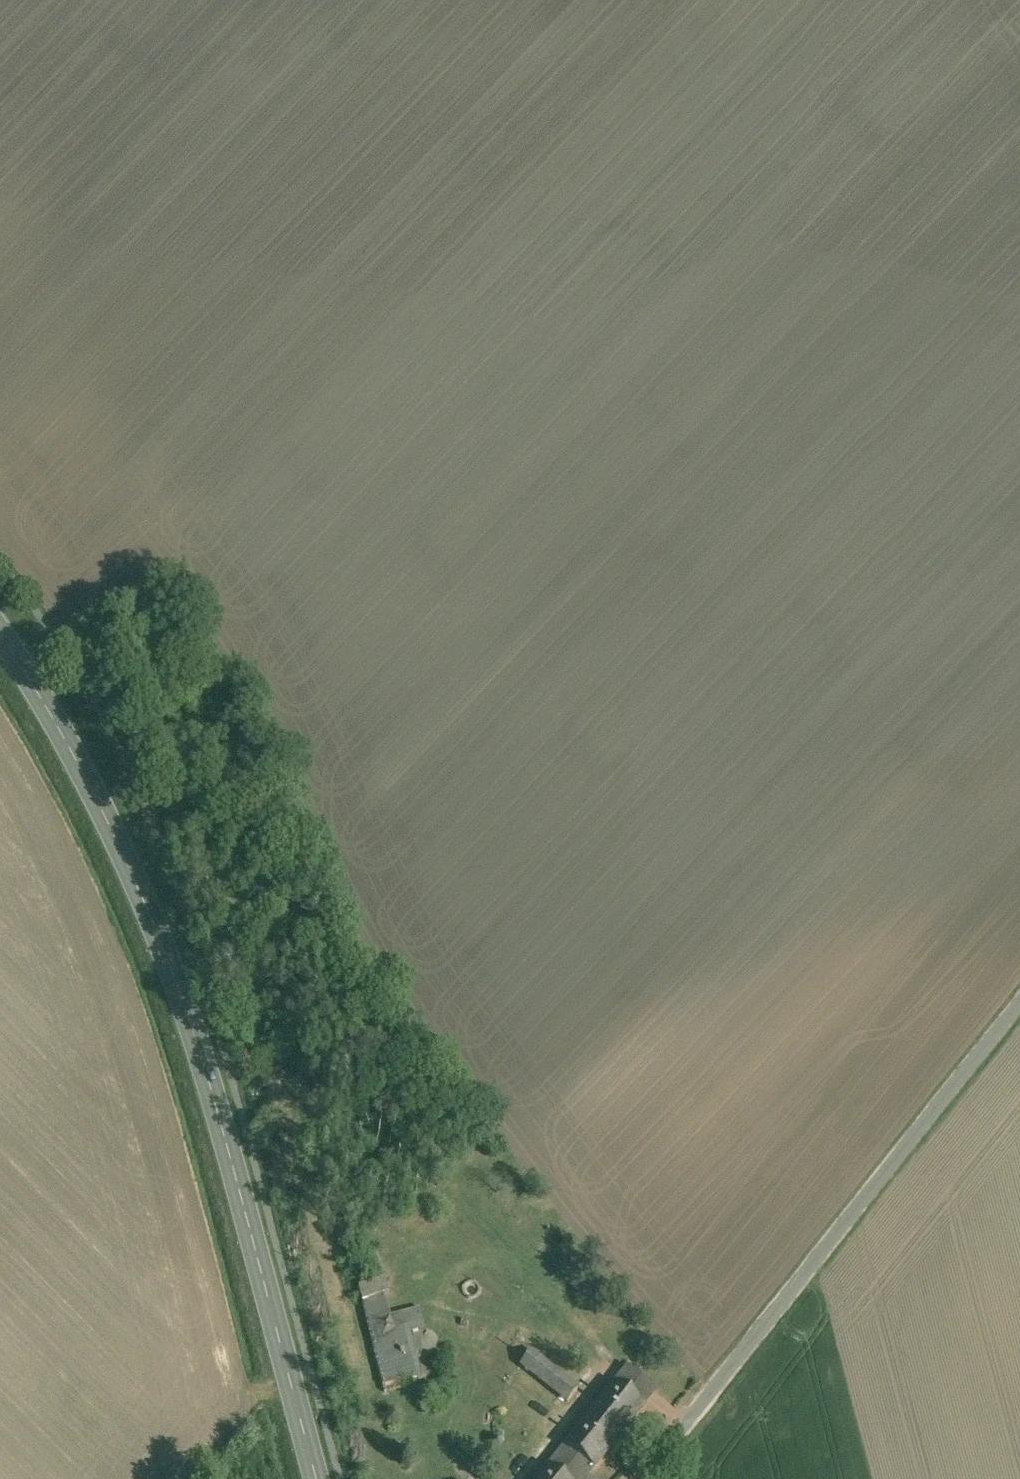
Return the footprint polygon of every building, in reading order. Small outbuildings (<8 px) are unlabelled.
[(386,1272),(358,1279),(380,1382),(422,1373),(412,1327),(423,1324),(417,1295),(392,1300),(386,1272)] [(515,1353),(561,1392),(577,1373),(532,1333),(515,1353)] [(613,1385),(538,1478),(587,1478),(613,1447),(644,1409),(613,1385)]
